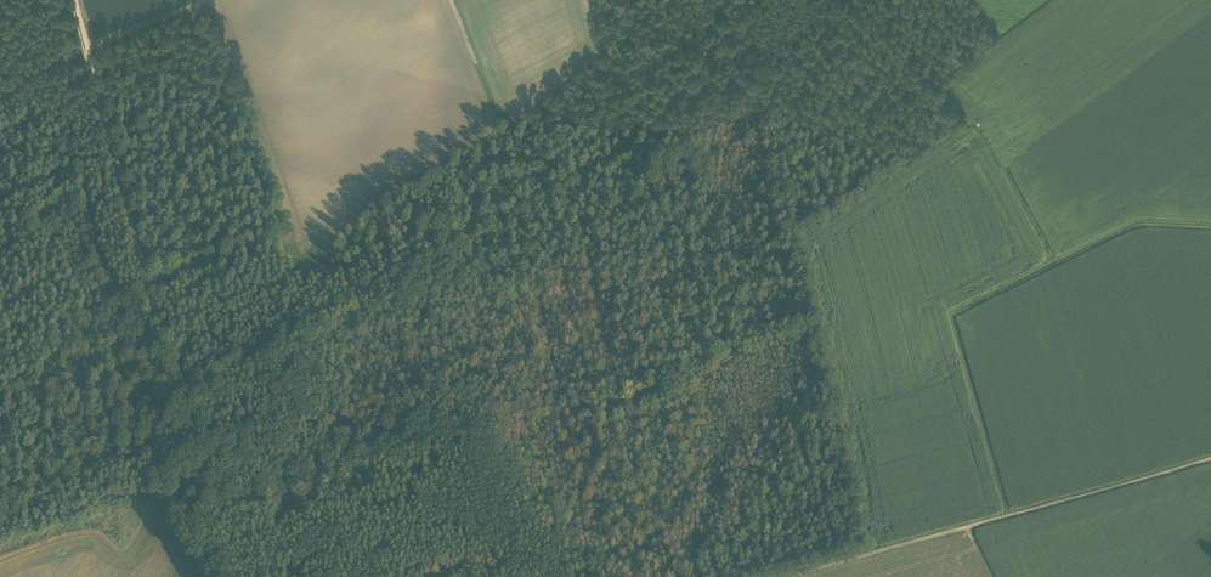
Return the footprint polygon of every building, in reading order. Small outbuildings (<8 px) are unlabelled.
[(128,495),(124,495),(124,494),(109,498),(112,506),(122,503),(130,502),(128,495)]
